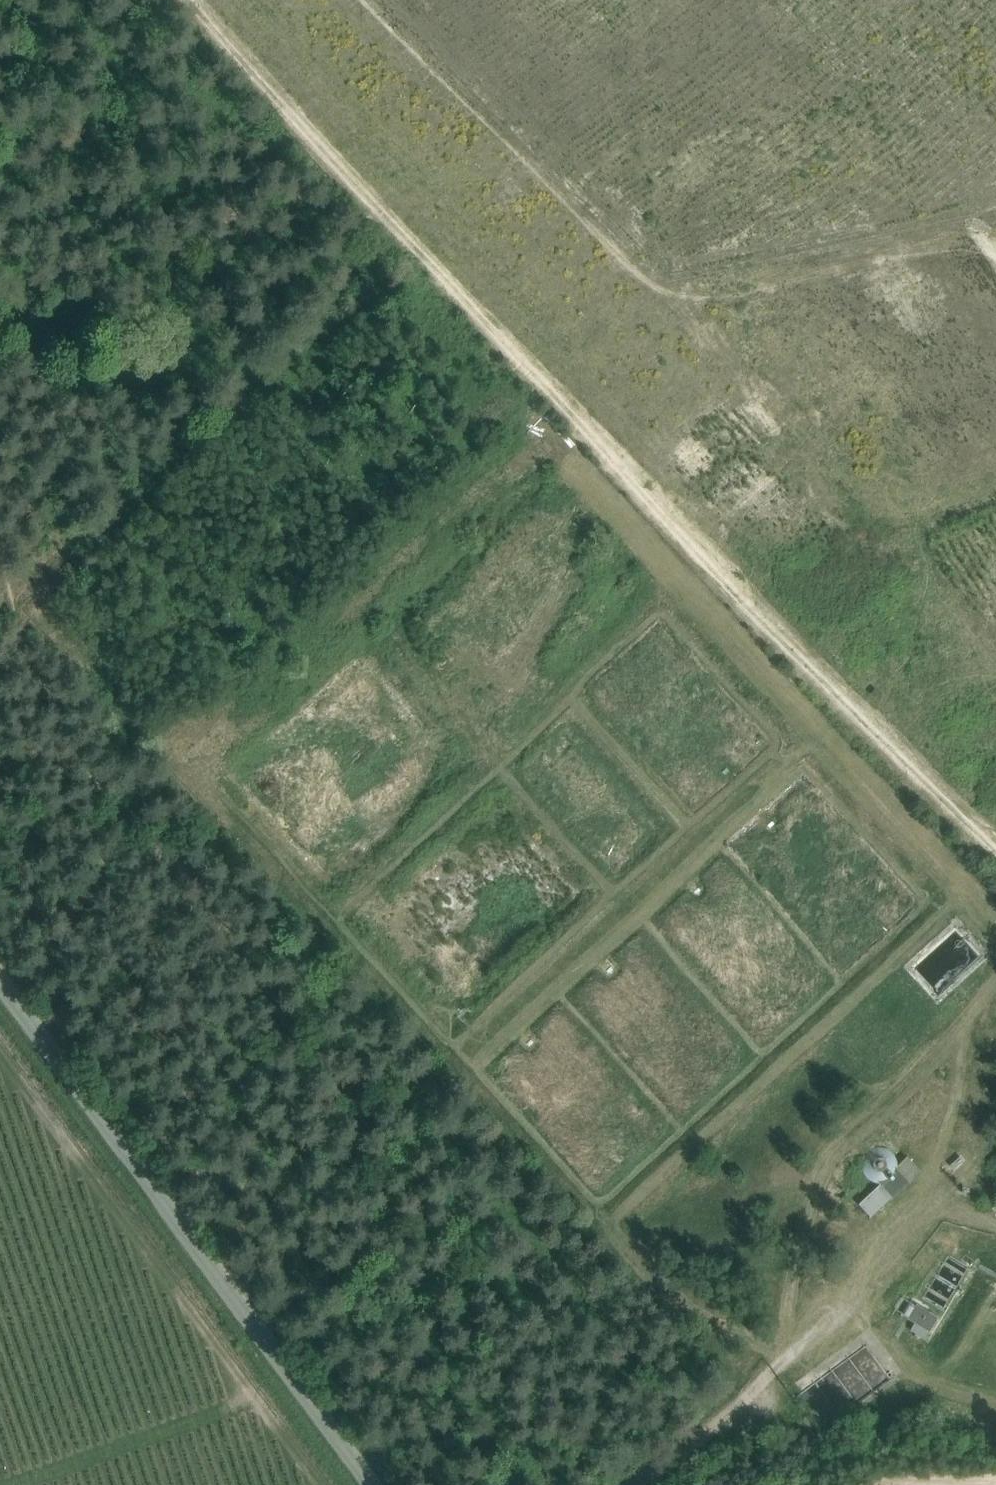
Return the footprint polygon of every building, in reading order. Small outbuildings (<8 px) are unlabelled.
[(869,1182),(875,1184),(878,1186),(889,1199),(890,1200),(907,1184),(895,1171),(893,1170),(893,1163),(890,1157),(885,1153),(879,1151),(872,1151),(866,1154),(862,1159),(860,1166),(861,1172),(864,1178),(869,1182)] [(895,1171),(907,1184),(917,1175),(905,1162),(895,1171)] [(878,1186),(856,1206),(868,1219),(889,1199),(878,1186)] [(935,1319),(916,1307),(908,1319),(914,1323),(910,1331),(923,1339),(935,1319)] [(802,1389),(827,1425),(891,1381),(866,1346),(802,1389)]
